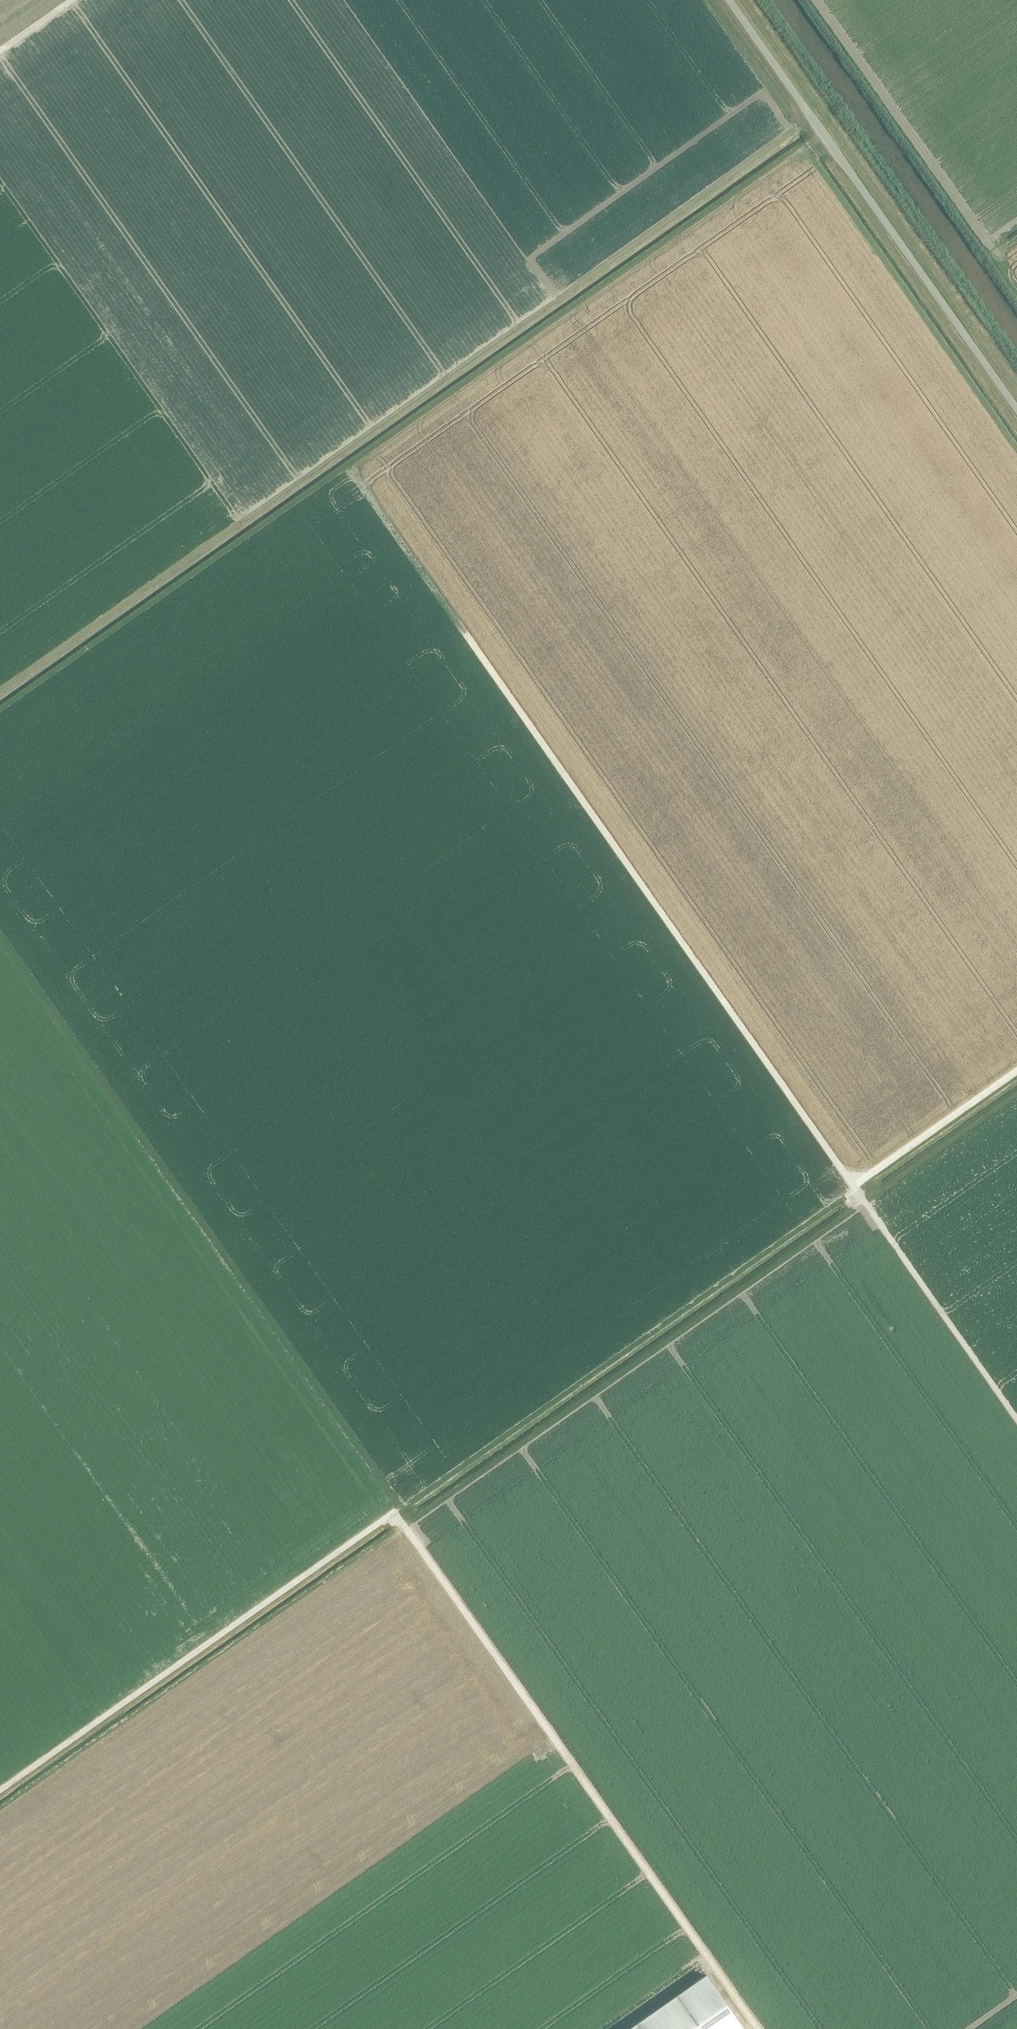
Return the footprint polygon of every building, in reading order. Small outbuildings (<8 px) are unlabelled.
[(708,1973),(629,2028),(747,2028),(708,1973)]
